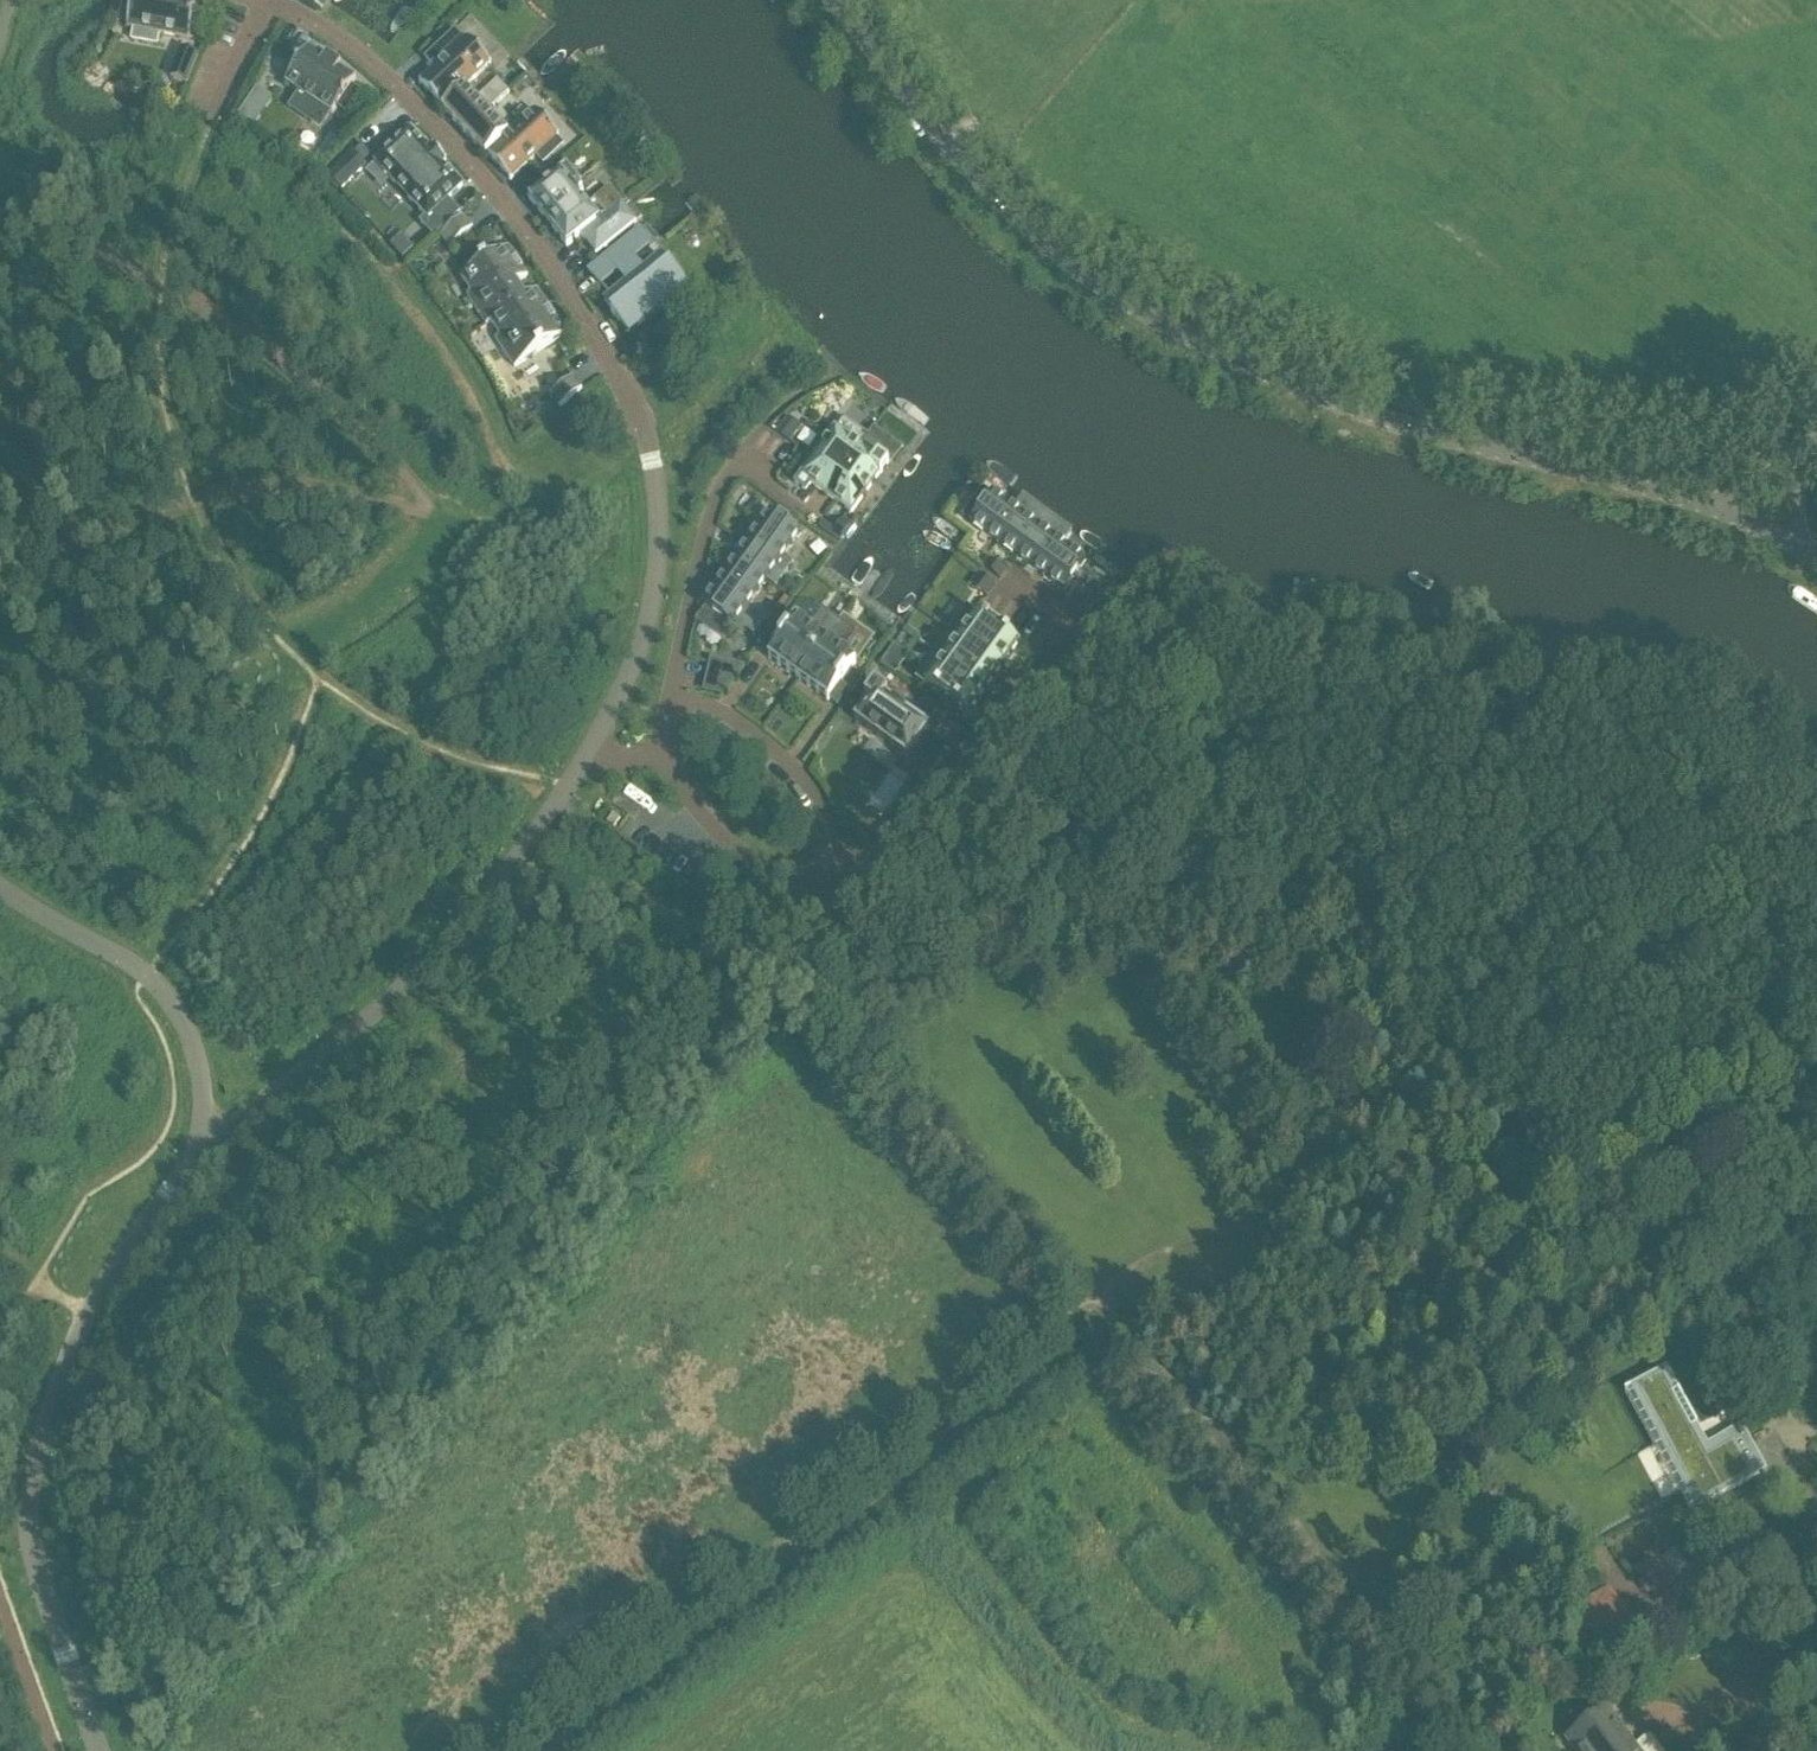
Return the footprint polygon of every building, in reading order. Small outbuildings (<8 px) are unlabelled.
[(127,28),(189,40),(197,1),(193,0),(132,0),(127,28)] [(510,181),(558,137),(534,111),(508,136),(465,89),(490,64),(467,39),(419,84),(444,110),(443,111),(486,157),(487,156),(510,181)] [(186,41),(170,78),(186,85),(202,47),(186,41)] [(309,48),(285,84),(332,115),(337,107),(347,114),(360,94),(350,88),(356,80),(339,69),(341,66),(327,57),(325,59),(309,48)] [(272,99),(257,90),(239,116),(254,126),(272,99)] [(429,151),(410,131),(375,164),(427,219),(462,187),(443,166),(446,163),(433,148),(429,151)] [(341,189),(366,166),(353,152),(328,175),(341,189)] [(581,183),(566,164),(544,182),(547,185),(528,200),(567,248),(581,237),(596,256),(636,224),(624,209),(610,220),(595,200),(587,206),(574,189),(581,183)] [(463,217),(441,237),(451,248),(473,229),(463,217)] [(640,232),(589,273),(600,287),(617,274),(627,287),(614,297),(614,298),(611,300),(617,308),(611,313),(618,322),(620,320),(630,333),(645,322),(646,323),(669,306),(663,298),(681,284),(675,277),(676,276),(669,267),(668,268),(662,260),(643,275),(633,261),(652,247),(640,232)] [(508,247),(461,278),(470,292),(463,297),(483,326),(525,297),(516,284),(528,276),(508,247)] [(537,290),(485,325),(495,339),(493,341),(511,369),(562,337),(557,329),(561,326),(537,290)] [(582,390),(572,378),(549,397),(559,409),(582,390)] [(793,422),(786,417),(775,433),(781,438),(793,422)] [(825,495),(867,437),(851,425),(845,434),(835,427),(794,484),(806,492),(811,485),(825,495)] [(883,449),(867,437),(825,495),(851,514),(880,475),(888,464),(878,457),(883,449)] [(1016,558),(1047,515),(1023,497),(1014,510),(991,493),(969,524),(1016,558)] [(815,506),(801,496),(795,503),(809,514),(815,506)] [(800,535),(770,513),(736,559),(776,588),(793,564),(784,558),(800,535)] [(1071,532),(1047,515),(1016,558),(1063,592),(1085,561),(1062,544),(1071,532)] [(767,582),(736,559),(702,606),(733,629),(736,624),(754,636),(766,620),(748,607),(767,582)] [(1006,571),(997,565),(991,574),(1000,580),(1006,571)] [(801,586),(793,580),(784,593),(793,599),(801,586)] [(995,586),(987,580),(978,591),(987,598),(995,586)] [(1073,589),(1064,602),(1085,617),(1094,604),(1073,589)] [(967,608),(950,631),(1003,670),(1020,646),(967,608)] [(798,680),(839,624),(822,612),(809,630),(796,620),(795,622),(786,616),(769,640),(778,646),(768,659),(798,680)] [(856,636),(839,624),(798,680),(828,702),(829,700),(838,706),(849,690),(841,684),(856,663),(842,654),(856,636)] [(908,624),(902,632),(918,644),(924,635),(908,624)] [(950,631),(933,655),(986,693),(1003,670),(950,631)] [(902,632),(901,632),(896,641),(912,652),(918,644),(902,632)] [(986,693),(933,655),(916,679),(969,717),(986,693)] [(887,695),(874,686),(864,699),(868,702),(855,721),(907,759),(929,729),(885,698),(887,695)] [(613,815),(606,824),(614,829),(621,820),(613,815)] [(1665,1369),(1663,1370),(1672,1386),(1639,1404),(1651,1426),(1656,1423),(1665,1440),(1637,1456),(1661,1498),(1697,1478),(1708,1498),(1749,1475),(1732,1443),(1712,1454),(1665,1369)] [(1656,1559),(1641,1572),(1646,1579),(1641,1583),(1649,1593),(1654,1589),(1659,1596),(1662,1594),(1665,1598),(1685,1582),(1691,1589),(1705,1577),(1695,1564),(1686,1571),(1672,1554),(1660,1564),(1656,1559)] [(1616,1660),(1644,1637),(1632,1622),(1626,1627),(1602,1597),(1579,1615),(1616,1660)] [(1576,1750),(1635,1750),(1605,1710),(1566,1738),(1576,1750)]
